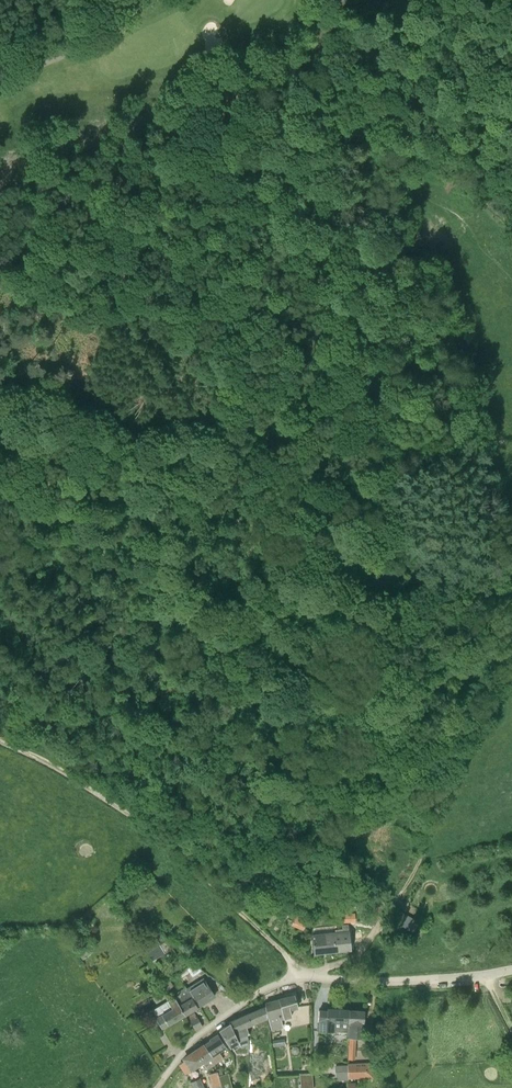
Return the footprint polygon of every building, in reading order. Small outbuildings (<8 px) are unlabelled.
[(374,899),(384,905),(389,898),(379,892),(374,899)] [(374,899),(367,909),(362,919),(371,925),(384,905),(374,899)] [(393,917),(415,930),(420,923),(397,909),(393,917)] [(342,914),(342,922),(354,921),(354,913),(342,914)] [(291,925),(303,930),(308,919),(296,914),(291,925)] [(351,949),(349,931),(342,932),(335,932),(312,935),(314,953),(351,949)] [(202,970),(195,963),(188,968),(194,975),(199,972),(202,970)] [(215,995),(209,986),(204,978),(187,989),(186,987),(198,1007),(198,1006),(215,995)] [(173,985),(171,982),(170,980),(162,987),(163,988),(166,991),(173,985)] [(186,1014),(198,1007),(186,987),(177,992),(178,994),(174,996),(176,998),(186,1014)] [(298,1008),(297,1006),(294,995),(279,999),(265,1003),(265,1006),(266,1017),(268,1016),(271,1030),(273,1029),(283,1027),(280,1018),(293,1015),(291,1010),(298,1008)] [(162,1028),(185,1014),(176,998),(174,996),(152,1010),(157,1018),(156,1018),(162,1028)] [(237,1039),(246,1035),(247,1035),(249,1034),(247,1028),(266,1019),(266,1017),(265,1006),(229,1022),(230,1023),(237,1039)] [(335,1031),(335,1022),(349,1022),(349,1021),(349,1010),(327,1009),(327,1011),(319,1010),(318,1031),(335,1031)] [(349,1021),(349,1022),(348,1060),(355,1060),(356,1038),(364,1038),(364,1023),(364,1022),(365,1011),(349,1010),(349,1021)] [(196,1031),(203,1026),(195,1013),(187,1017),(196,1031)] [(136,1026),(131,1018),(127,1021),(132,1029),(136,1026)] [(248,1044),(248,1039),(246,1035),(237,1039),(230,1023),(219,1030),(225,1039),(231,1048),(232,1047),(236,1054),(248,1053),(248,1044)] [(226,1048),(223,1044),(217,1034),(210,1039),(211,1041),(204,1045),(211,1057),(214,1065),(224,1060),(220,1052),(226,1048)] [(214,1065),(211,1057),(204,1045),(184,1059),(191,1069),(200,1063),(202,1062),(207,1069),(214,1065)] [(373,1077),(373,1062),(347,1063),(347,1065),(335,1065),(335,1077),(336,1077),(336,1080),(348,1079),(348,1078),(373,1077)] [(217,1072),(209,1074),(213,1087),(222,1087),(218,1076),(217,1072)] [(300,1073),(301,1087),(313,1087),(312,1072),(300,1073)] [(218,1076),(222,1087),(233,1087),(228,1073),(223,1074),(218,1076)] [(202,1083),(199,1078),(191,1082),(194,1087),(210,1087),(207,1081),(202,1083)]
